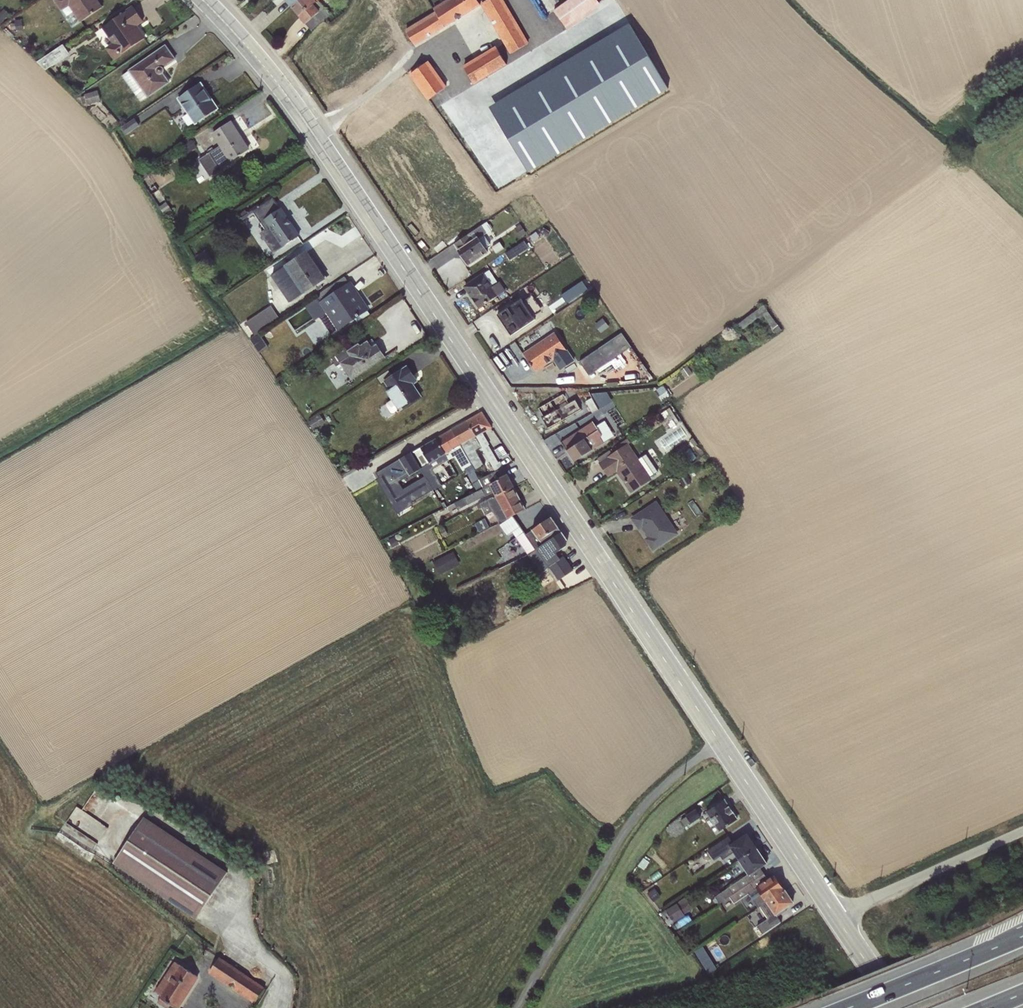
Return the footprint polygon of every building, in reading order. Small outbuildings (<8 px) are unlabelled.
[(53,0),(61,11),(69,6),(80,23),(101,8),(96,0),(53,0)] [(291,6),(305,24),(324,8),(317,0),(298,0),(291,6)] [(405,30),(415,45),(480,5),(477,0),(446,0),(433,8),(435,11),(405,30)] [(453,98),(465,118),(486,106),(513,150),(546,129),(520,86),(562,61),(526,0),(486,0),(480,4),(503,43),(496,47),(495,46),(462,66),(474,85),(453,98)] [(553,11),(566,28),(599,4),(597,0),(568,0),(553,11)] [(133,7),(102,28),(112,43),(105,48),(114,61),(122,55),(121,54),(144,38),(135,25),(142,21),(133,7)] [(324,8),(305,24),(311,31),(330,14),(324,8)] [(3,21),(9,14),(3,9),(0,13),(0,19),(3,21)] [(21,19),(15,20),(16,30),(23,29),(21,19)] [(62,44),(37,62),(46,70),(69,55),(62,44)] [(165,46),(121,76),(140,102),(147,97),(147,98),(170,83),(163,73),(164,72),(164,71),(164,69),(163,68),(163,67),(174,59),(165,46)] [(428,61),(409,75),(427,101),(446,86),(428,61)] [(199,84),(177,99),(194,124),(216,109),(199,84)] [(84,96),(80,97),(82,104),(86,104),(87,107),(95,105),(94,103),(100,101),(97,90),(84,95),(84,96)] [(134,118),(121,127),(126,135),(139,126),(134,118)] [(219,146),(198,160),(208,175),(248,149),(242,140),(242,139),(239,133),(238,134),(230,122),(211,134),(219,146)] [(191,139),(180,147),(186,155),(197,147),(191,139)] [(245,210),(238,214),(242,219),(253,212),(265,229),(260,233),(273,253),(298,236),(271,196),(246,212),(245,210)] [(487,222),(454,244),(468,265),(487,252),(485,248),(490,244),(484,235),(492,230),(487,222)] [(520,224),(514,228),(520,237),(521,237),(523,240),(529,236),(520,224)] [(543,227),(539,234),(546,238),(550,232),(543,227)] [(205,250),(195,257),(203,269),(213,262),(205,250)] [(284,267),(272,275),(290,302),(324,279),(306,252),(284,266),(284,267)] [(489,271),(464,287),(478,308),(505,290),(499,282),(498,283),(489,271)] [(320,302),(348,283),(344,276),(316,296),(317,297),(320,302)] [(320,302),(317,297),(304,306),(314,321),(319,317),(330,334),(354,319),(367,310),(348,283),(320,302)] [(583,283),(573,290),(577,297),(588,290),(583,283)] [(507,308),(497,315),(511,336),(534,320),(531,314),(533,312),(535,315),(542,311),(532,295),(523,301),(521,299),(510,306),(516,314),(512,316),(507,308)] [(271,305),(245,323),(254,335),(279,317),(271,305)] [(763,305),(737,325),(740,331),(741,330),(753,348),(756,345),(745,327),(758,317),(760,319),(764,316),(776,333),(781,330),(763,305)] [(367,310),(354,319),(358,324),(370,315),(367,310)] [(603,319),(595,324),(600,333),(609,327),(603,319)] [(554,333),(523,354),(529,363),(531,367),(532,367),(535,371),(550,361),(551,362),(553,360),(559,370),(573,361),(554,333)] [(579,361),(589,375),(631,347),(622,333),(579,361)] [(259,334),(250,339),(259,353),(268,347),(259,334)] [(346,348),(331,359),(336,367),(340,364),(350,380),(384,357),(376,345),(372,348),(367,340),(360,345),(358,343),(348,350),(346,348)] [(687,366),(679,371),(685,379),(692,374),(687,366)] [(408,379),(413,376),(406,367),(392,376),(388,370),(377,378),(381,383),(383,382),(389,390),(386,392),(392,399),(386,403),(386,406),(390,413),(393,414),(399,410),(399,411),(420,396),(413,385),(408,379)] [(414,376),(413,376),(408,379),(413,385),(418,382),(414,376)] [(663,385),(654,391),(662,403),(671,397),(663,385)] [(562,394),(550,401),(562,420),(580,409),(574,400),(567,403),(562,394)] [(591,398),(586,401),(592,413),(598,410),(591,398)] [(562,420),(550,401),(538,408),(543,416),(541,417),(547,428),(562,420)] [(669,408),(661,414),(670,428),(678,422),(669,408)] [(481,413),(466,421),(481,448),(495,471),(503,468),(500,461),(498,462),(486,442),(487,441),(482,433),(491,427),(481,413)] [(319,415),(308,422),(313,430),(324,423),(319,415)] [(466,421),(451,430),(460,446),(466,456),(475,471),(484,466),(476,451),(481,448),(466,421)] [(592,421),(560,442),(573,462),(613,436),(604,421),(596,427),(592,421)] [(451,430),(436,439),(446,457),(453,453),(451,450),(460,446),(451,430)] [(612,455),(600,463),(608,476),(617,470),(631,492),(651,478),(650,477),(657,472),(646,454),(638,459),(628,444),(630,443),(627,438),(615,447),(617,451),(612,455)] [(446,457),(436,439),(413,452),(422,467),(420,468),(421,470),(425,476),(433,490),(441,485),(432,470),(448,461),(446,457)] [(595,456),(600,463),(612,455),(607,447),(595,456)] [(421,470),(420,468),(410,452),(375,473),(378,478),(399,513),(412,505),(411,503),(433,490),(425,476),(403,489),(399,482),(421,470)] [(466,456),(457,461),(463,472),(465,470),(476,491),(484,487),(479,479),(475,471),(466,456)] [(495,471),(479,479),(484,487),(476,491),(455,503),(458,510),(493,492),(495,496),(513,487),(503,468),(495,471)] [(687,475),(678,480),(683,487),(691,483),(687,475)] [(378,478),(376,479),(397,514),(399,513),(378,478)] [(513,487),(495,496),(477,505),(479,509),(482,508),(485,515),(492,511),(498,523),(525,509),(513,487)] [(657,502),(633,519),(639,528),(642,526),(650,537),(647,539),(653,549),(677,532),(657,502)] [(525,550),(558,528),(551,517),(525,535),(524,532),(516,537),(525,550)] [(485,519),(474,524),(479,532),(489,527),(485,519)] [(558,528),(525,550),(539,572),(548,566),(558,580),(572,571),(562,557),(559,559),(556,553),(566,546),(567,541),(558,528)] [(395,536),(388,540),(392,548),(399,544),(395,536)] [(452,552),(433,562),(439,574),(459,564),(452,552)] [(724,800),(705,813),(718,832),(737,819),(724,800)] [(686,817),(681,820),(685,826),(690,823),(691,824),(701,817),(695,809),(685,816),(686,817)] [(144,816),(113,863),(196,919),(227,872),(144,816)] [(728,836),(707,851),(714,860),(720,856),(722,860),(732,853),(738,861),(756,848),(747,833),(733,843),(728,836)] [(756,848),(738,861),(747,875),(715,897),(719,903),(729,896),(754,879),(751,874),(760,868),(766,863),(756,848)] [(643,857),(638,865),(644,870),(649,862),(643,857)] [(760,868),(751,874),(754,879),(763,873),(760,868)] [(754,879),(729,896),(734,903),(748,894),(757,908),(760,906),(784,890),(774,875),(768,880),(763,873),(754,879)] [(654,888),(647,893),(653,902),(660,897),(654,888)] [(784,890),(760,906),(767,919),(757,926),(762,935),(781,923),(777,917),(787,910),(785,907),(792,902),(784,890)] [(685,897),(660,914),(668,926),(685,916),(684,914),(692,909),(685,897)] [(702,948),(695,952),(708,972),(715,968),(702,948)] [(219,957),(208,973),(229,987),(229,985),(234,988),(233,989),(254,1003),(264,987),(219,957)] [(154,991),(159,995),(158,997),(160,998),(157,1002),(166,1007),(169,1007),(171,1005),(175,1007),(179,1007),(198,978),(174,962),(154,991)]
